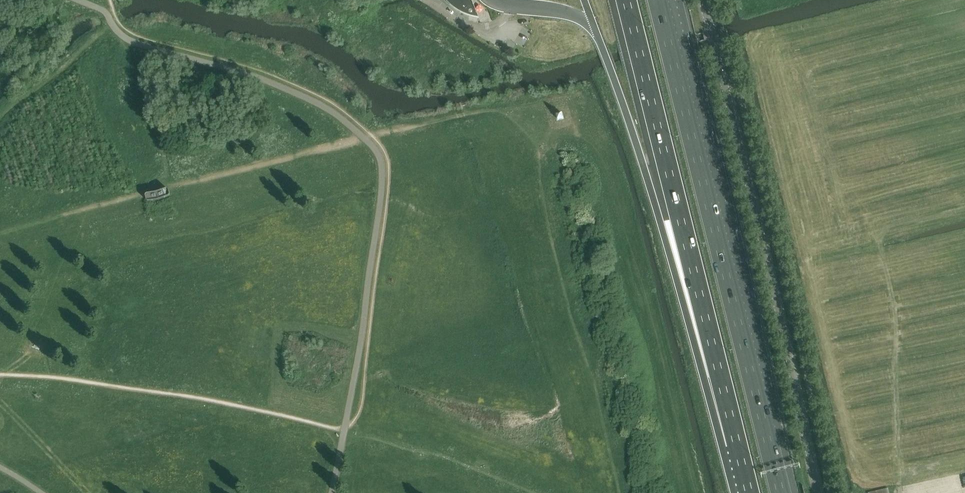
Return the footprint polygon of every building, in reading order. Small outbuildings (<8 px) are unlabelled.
[(446,2),(450,5),(454,8),(458,11),(460,12),(464,14),(468,16),(472,17),(479,18),(479,17),(477,17),(471,0),(445,0),(446,2)] [(165,198),(169,196),(170,196),(170,195),(170,194),(169,191),(169,190),(168,190),(168,189),(167,189),(166,189),(163,190),(160,192),(157,192),(154,193),(151,194),(148,194),(147,194),(146,194),(146,195),(146,196),(146,197),(147,200),(147,201),(148,201),(148,202),(149,202),(152,201),(155,201),(158,200),(162,199),(165,198)]
